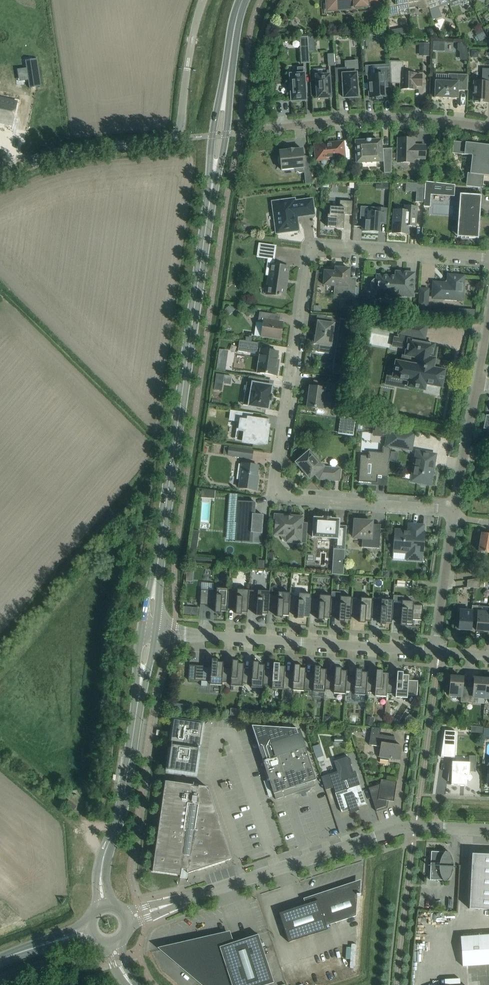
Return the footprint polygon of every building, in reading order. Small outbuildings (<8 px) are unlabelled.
[(327,4),(335,3),(335,10),(355,9),(355,8),(368,7),(368,5),(380,4),(380,0),(326,0),(327,4)] [(407,0),(387,0),(389,17),(400,15),(399,10),(408,8),(407,0)] [(408,8),(418,7),(418,10),(428,8),(429,8),(427,0),(407,0),(408,8)] [(429,8),(432,20),(441,16),(437,5),(439,5),(438,1),(442,0),(427,0),(429,8)] [(300,47),(301,63),(309,63),(308,47),(302,47),(300,47)] [(366,65),(366,57),(352,58),(352,65),(366,65)] [(41,86),(37,58),(25,60),(29,88),(41,86)] [(421,86),(421,75),(415,75),(415,73),(403,73),(403,61),(389,61),(389,67),(390,79),(390,84),(400,84),(400,89),(415,89),(415,86),(421,86)] [(289,83),(290,93),(291,93),(291,101),(305,100),(305,91),(305,82),(304,82),(303,67),(297,68),(297,74),(290,75),(290,83),(289,83)] [(383,80),(390,79),(389,67),(377,68),(377,75),(368,75),(369,97),(376,97),(376,99),(382,99),(382,97),(384,97),(384,88),(383,80)] [(330,97),(329,70),(325,70),(325,68),(315,69),(317,98),(320,98),(320,99),(327,99),(327,98),(330,97)] [(344,98),(357,97),(357,95),(358,95),(357,89),(356,73),(355,69),(347,70),(347,68),(335,68),(335,82),(343,82),(344,98)] [(488,85),(488,69),(482,69),(482,81),(474,81),(473,101),(474,101),(474,103),(488,103),(488,85)] [(448,82),(435,82),(435,97),(442,97),(442,98),(450,98),(457,98),(457,90),(466,90),(467,75),(449,75),(448,82)] [(12,126),(12,125),(13,119),(17,101),(0,98),(0,123),(12,126)] [(414,139),(398,139),(397,162),(414,163),(414,158),(424,159),(425,146),(418,145),(418,147),(414,147),(414,139)] [(381,161),(380,141),(356,142),(357,162),(381,161)] [(467,173),(466,186),(482,188),(484,175),(488,176),(488,167),(488,163),(488,145),(453,141),(452,153),(472,156),(470,173),(467,173)] [(343,142),(315,145),(316,160),(344,157),(343,142)] [(384,173),(391,173),(392,148),(383,149),(384,173)] [(287,150),(279,151),(280,156),(278,157),(277,161),(279,165),(280,165),(281,170),(294,169),(299,173),(304,173),(305,184),(312,183),(310,158),(303,159),(302,149),(294,149),(293,149),(289,150),(289,149),(287,149),(287,150)] [(425,181),(423,206),(429,206),(430,193),(454,194),(454,185),(425,181)] [(415,202),(423,203),(424,188),(416,187),(415,202)] [(481,195),(466,194),(466,200),(466,203),(465,203),(465,207),(465,215),(458,215),(457,233),(469,234),(468,238),(478,239),(479,216),(477,216),(477,210),(480,210),(481,195)] [(273,202),(277,232),(289,231),(289,232),(294,232),(295,230),(298,230),(296,216),(313,214),(311,200),(294,202),(294,200),(273,202)] [(339,207),(330,207),(329,216),(327,216),(327,217),(325,217),(325,225),(327,225),(327,227),(337,228),(337,226),(343,227),(344,215),(351,215),(352,201),(340,200),(339,207)] [(408,234),(409,225),(410,224),(410,223),(415,223),(415,226),(416,226),(417,207),(404,206),(404,211),(394,210),(392,232),(387,232),(408,234)] [(379,220),(385,221),(386,209),(375,208),(375,212),(368,212),(368,220),(363,220),(362,230),(378,232),(379,220)] [(258,257),(273,259),(275,246),(259,244),(258,257)] [(266,294),(284,297),(286,283),(285,283),(285,279),(286,279),(288,267),(271,264),(266,294)] [(354,300),(356,282),(348,281),(349,269),(347,269),(347,267),(338,266),(338,268),(335,268),(335,272),(324,271),(323,285),(340,286),(339,299),(345,299),(354,300)] [(376,294),(412,296),(414,273),(401,272),(401,273),(402,273),(401,277),(396,277),(395,276),(395,277),(377,275),(377,278),(376,278),(377,279),(374,279),(371,281),(370,284),(371,287),(373,289),(376,290),(376,294)] [(449,282),(446,284),(445,284),(434,283),(433,298),(444,298),(444,300),(457,301),(457,299),(462,300),(462,294),(464,294),(464,283),(463,283),(463,277),(449,276),(448,281),(449,282)] [(420,288),(419,306),(427,307),(428,289),(420,288)] [(256,322),(254,335),(261,336),(275,338),(280,339),(280,336),(282,322),(279,322),(275,321),(276,315),(259,312),(258,322),(256,322)] [(314,334),(314,335),(316,336),(315,344),(319,344),(318,352),(319,352),(319,351),(329,353),(330,346),(332,332),(336,333),(338,318),(326,316),(325,323),(318,322),(316,334),(314,334)] [(431,359),(434,345),(423,343),(423,339),(425,339),(427,325),(413,323),(413,324),(400,322),(398,334),(399,335),(399,337),(398,338),(398,339),(408,341),(407,346),(406,350),(405,355),(403,354),(401,363),(396,362),(395,368),(393,378),(400,379),(399,380),(403,381),(403,380),(407,381),(409,381),(408,387),(409,387),(414,388),(418,389),(424,390),(425,384),(441,387),(444,371),(438,370),(432,369),(434,359),(431,359)] [(380,338),(393,340),(394,331),(380,330),(380,338)] [(257,349),(258,343),(239,340),(238,351),(247,353),(248,348),(257,349)] [(219,349),(216,370),(224,371),(227,351),(219,349)] [(260,349),(257,372),(277,375),(278,367),(276,366),(278,352),(260,349)] [(216,374),(215,383),(230,385),(231,376),(216,374)] [(265,380),(269,381),(269,380),(249,377),(248,382),(246,382),(245,390),(247,393),(251,393),(249,406),(267,409),(269,401),(270,401),(271,395),(270,395),(271,386),(264,385),(265,380)] [(335,383),(316,381),(316,387),(310,387),(309,393),(307,393),(307,394),(309,394),(308,399),(306,400),(306,404),(307,406),(307,407),(324,409),(325,400),(323,400),(324,389),(334,391),(335,383)] [(261,421),(251,419),(251,422),(246,421),(247,413),(252,414),(252,413),(230,410),(230,411),(231,411),(230,420),(241,421),(240,429),(239,429),(238,435),(238,436),(239,438),(240,438),(241,439),(244,439),(255,441),(255,443),(262,444),(262,442),(265,443),(268,425),(261,423),(261,421)] [(387,445),(411,450),(414,434),(390,430),(387,445)] [(228,455),(243,458),(245,450),(253,451),(253,450),(229,447),(228,455)] [(359,482),(377,483),(377,476),(387,476),(387,477),(388,477),(390,448),(383,447),(382,453),(369,452),(369,455),(368,455),(367,456),(361,456),(360,456),(359,482)] [(299,468),(301,468),(303,471),(303,470),(306,473),(305,474),(309,478),(314,474),(319,479),(339,481),(340,468),(325,467),(323,465),(322,466),(316,459),(315,457),(314,456),(313,454),(312,453),(310,452),(309,451),(301,457),(300,457),(298,459),(298,460),(295,462),(298,465),(298,466),(299,468)] [(430,484),(432,475),(430,475),(431,470),(433,470),(435,455),(416,452),(411,481),(420,483),(422,485),(426,486),(428,484),(429,484),(430,484)] [(258,466),(242,463),(239,488),(256,490),(257,483),(256,481),(258,466)] [(261,543),(263,515),(252,514),(253,510),(255,510),(255,504),(255,503),(255,502),(236,501),(237,494),(228,493),(226,522),(236,523),(235,541),(261,543)] [(275,515),(274,535),(282,535),(282,532),(285,532),(289,536),(288,541),(300,542),(300,545),(307,545),(308,524),(301,524),(302,521),(298,517),(295,517),(293,518),(290,518),(288,518),(285,517),(283,517),(283,516),(275,515)] [(339,519),(338,519),(330,519),(330,518),(323,517),(323,518),(314,518),(313,537),(312,537),(313,537),(321,538),(322,539),(326,540),(327,538),(334,538),(333,549),(345,550),(346,526),(338,525),(339,520),(339,519)] [(371,528),(371,522),(355,521),(354,537),(362,538),(361,547),(379,548),(380,529),(371,528)] [(395,530),(393,552),(394,552),(394,549),(407,550),(407,553),(408,556),(410,558),(413,560),(416,560),(420,560),(421,554),(422,554),(424,532),(422,532),(423,525),(409,525),(408,532),(405,532),(405,531),(395,530)] [(193,529),(191,544),(197,545),(199,530),(193,529)] [(478,551),(488,553),(488,534),(482,533),(478,551)] [(467,587),(479,588),(480,579),(467,580),(467,587)] [(227,607),(227,604),(228,592),(228,589),(216,588),(216,591),(201,590),(200,605),(200,603),(215,604),(215,612),(220,612),(221,611),(226,612),(227,607)] [(247,608),(248,606),(248,593),(249,590),(237,589),(237,592),(228,592),(227,604),(236,605),(235,613),(241,614),(241,613),(247,613),(247,608)] [(268,609),(268,607),(269,594),(269,591),(257,591),(257,594),(248,593),(248,606),(256,607),(256,615),(262,615),(262,614),(268,614),(268,609)] [(289,611),(289,609),(290,596),(290,593),(278,592),(278,595),(269,594),(268,607),(277,608),(276,616),(282,617),(282,615),(288,616),(289,611)] [(309,612),(309,610),(310,597),(310,594),(299,593),(298,596),(290,596),(289,609),(297,609),(297,618),(303,618),(303,617),(309,617),(309,612)] [(330,614),(330,612),(331,599),(331,596),(319,595),(319,598),(310,597),(309,610),(318,611),(317,619),(323,619),(324,618),(329,619),(330,614)] [(421,620),(422,620),(423,605),(413,604),(413,601),(404,601),(404,595),(393,595),(393,600),(393,603),(392,616),(401,616),(400,625),(406,625),(406,624),(412,624),(412,617),(421,618),(421,620)] [(350,615),(351,613),(352,598),(352,597),(340,596),(340,599),(331,599),(330,612),(339,612),(338,620),(344,621),(344,620),(350,620),(350,615)] [(371,614),(372,602),(372,599),(360,598),(352,598),(351,613),(350,615),(359,616),(359,622),(365,622),(365,621),(371,622),(371,617),(371,614)] [(392,618),(392,616),(393,603),(393,600),(381,599),(381,602),(372,602),(371,614),(380,615),(379,623),(385,624),(385,623),(391,623),(392,618)] [(488,616),(488,607),(472,605),(471,611),(471,618),(477,618),(476,630),(488,631),(488,616)] [(471,630),(471,618),(471,611),(460,610),(459,621),(456,621),(456,628),(458,628),(458,629),(471,630)] [(222,682),(223,669),(223,667),(223,662),(217,662),(217,661),(211,660),(211,668),(196,668),(196,665),(195,665),(195,667),(190,667),(190,665),(189,665),(188,680),(210,681),(210,684),(221,685),(222,682)] [(242,684),(243,671),(244,664),(238,663),(238,662),(232,662),(231,670),(223,669),(222,682),(230,683),(230,686),(242,687),(242,684)] [(263,685),(264,672),(264,670),(264,665),(258,665),(258,663),(252,663),(252,671),(243,671),(242,684),(251,684),(251,687),(263,688),(263,685)] [(284,674),(284,671),(285,666),(279,666),(279,665),(273,665),(272,673),(264,672),(263,685),(272,686),(271,689),(283,690),(284,674)] [(305,675),(305,673),(305,668),(300,668),(300,666),(294,666),(294,674),(284,674),(283,690),(282,702),(292,702),(293,690),(304,691),(304,690),(305,675)] [(324,692),(325,689),(325,677),(326,674),(326,669),(320,669),(320,668),(314,667),(314,676),(305,675),(304,690),(313,691),(313,692),(324,692)] [(345,694),(345,691),(346,678),(346,676),(347,671),(341,670),(341,669),(335,669),(334,677),(325,677),(325,689),(333,690),(333,693),(345,694)] [(367,679),(367,677),(367,672),(361,672),(361,671),(355,670),(355,679),(346,678),(345,691),(354,691),(354,694),(366,695),(366,692),(367,679)] [(386,694),(387,681),(388,674),(382,673),(382,672),(376,672),(375,680),(367,679),(366,692),(375,693),(374,696),(386,697),(386,694)] [(408,682),(408,680),(408,675),(403,675),(403,674),(397,673),(396,681),(387,681),(386,694),(395,694),(395,697),(407,698),(407,695),(417,696),(418,681),(417,681),(417,683),(408,682)] [(460,702),(466,702),(467,690),(462,690),(462,677),(450,677),(450,678),(448,678),(447,685),(450,685),(449,695),(461,696),(460,702)] [(484,698),(486,679),(474,678),(473,690),(467,690),(466,702),(477,703),(477,697),(484,698)] [(172,703),(171,710),(183,711),(183,710),(191,711),(191,705),(172,703)] [(199,747),(202,724),(174,720),(170,743),(171,743),(171,745),(198,749),(198,747),(199,747)] [(251,725),(275,799),(293,793),(294,793),(296,794),(299,794),(301,794),(306,792),(308,791),(310,790),(311,788),(312,787),(315,786),(313,781),(315,780),(299,731),(297,732),(296,728),(251,725)] [(393,745),(394,737),(379,735),(380,728),(371,727),(369,745),(380,746),(379,756),(380,757),(380,759),(388,760),(388,758),(400,760),(402,746),(393,745)] [(440,757),(454,758),(456,731),(444,730),(440,757)] [(194,773),(198,749),(171,745),(170,748),(171,748),(168,769),(194,773)] [(469,775),(469,771),(475,771),(475,772),(476,755),(475,755),(475,756),(469,756),(469,762),(452,762),(451,768),(450,768),(449,768),(447,781),(448,781),(451,781),(451,785),(460,785),(460,783),(464,784),(464,785),(467,785),(467,780),(469,780),(470,780),(471,780),(471,779),(472,779),(472,778),(472,777),(471,777),(471,776),(470,776),(470,775),(469,775)] [(325,790),(333,787),(335,793),(341,812),(349,809),(350,812),(358,809),(357,807),(366,804),(359,785),(347,789),(344,780),(354,776),(348,756),(333,761),(337,772),(329,774),(321,777),(325,790)] [(393,801),(396,782),(381,779),(380,784),(368,788),(376,812),(377,811),(376,809),(385,806),(386,800),(393,801)] [(207,787),(198,786),(198,787),(193,786),(193,783),(192,785),(165,781),(152,871),(180,875),(179,878),(180,878),(181,869),(186,870),(187,873),(231,859),(207,787)] [(448,851),(448,852),(445,852),(445,851),(444,852),(443,852),(431,851),(430,880),(437,880),(443,880),(443,881),(444,881),(446,881),(447,881),(448,880),(449,878),(450,876),(451,874),(452,871),(452,869),(453,867),(453,864),(452,862),(452,860),(451,857),(450,855),(449,853),(448,851)] [(485,854),(472,854),(469,908),(488,909),(488,854),(485,854)] [(356,916),(357,895),(360,895),(360,894),(357,893),(358,883),(306,900),(307,904),(279,913),(288,942),(327,929),(326,925),(356,916)] [(429,931),(430,921),(422,921),(422,931),(429,931)] [(164,950),(206,984),(266,984),(273,982),(258,934),(230,943),(227,935),(164,949),(164,950)] [(460,937),(462,966),(488,964),(488,935),(460,937)] [(440,966),(440,978),(454,978),(454,965),(440,966)] [(338,978),(344,975),(341,968),(335,971),(338,978)]
